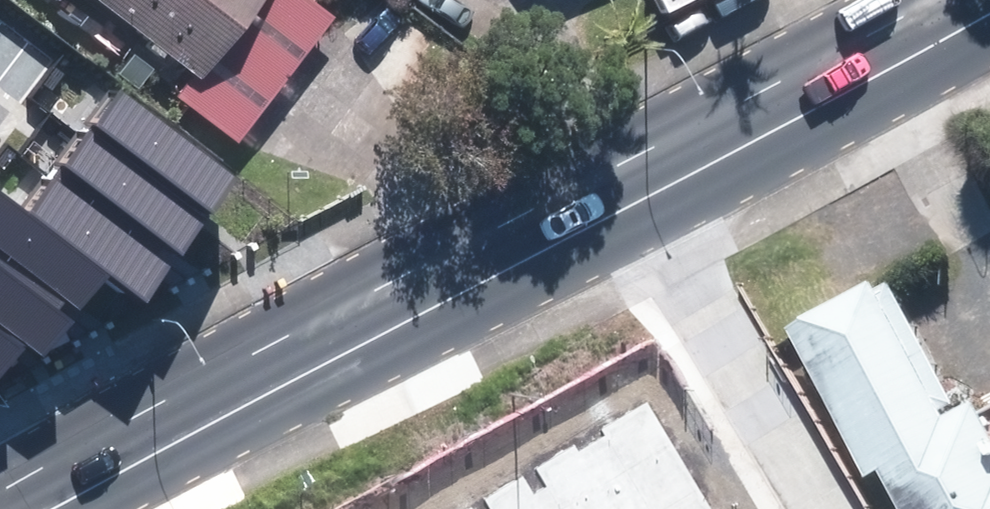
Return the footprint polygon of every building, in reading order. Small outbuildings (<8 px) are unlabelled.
[(205,79),(266,0),(101,0),(205,79)] [(107,75),(75,118),(199,210),(231,167),(107,75)] [(166,255),(199,210),(75,118),(41,162),(166,255)] [(133,298),(166,255),(41,162),(8,206),(97,272),(133,298)] [(69,310),(97,272),(8,206),(0,199),(0,259),(69,310)] [(69,310),(0,259),(0,324),(14,334),(37,352),(69,310)] [(781,326),(862,480),(874,473),(893,508),(989,508),(989,426),(976,400),(953,412),(886,284),(871,292),(866,282),(781,326)] [(14,334),(0,324),(0,353),(14,334)] [(647,400),(465,508),(713,508),(647,400)]
